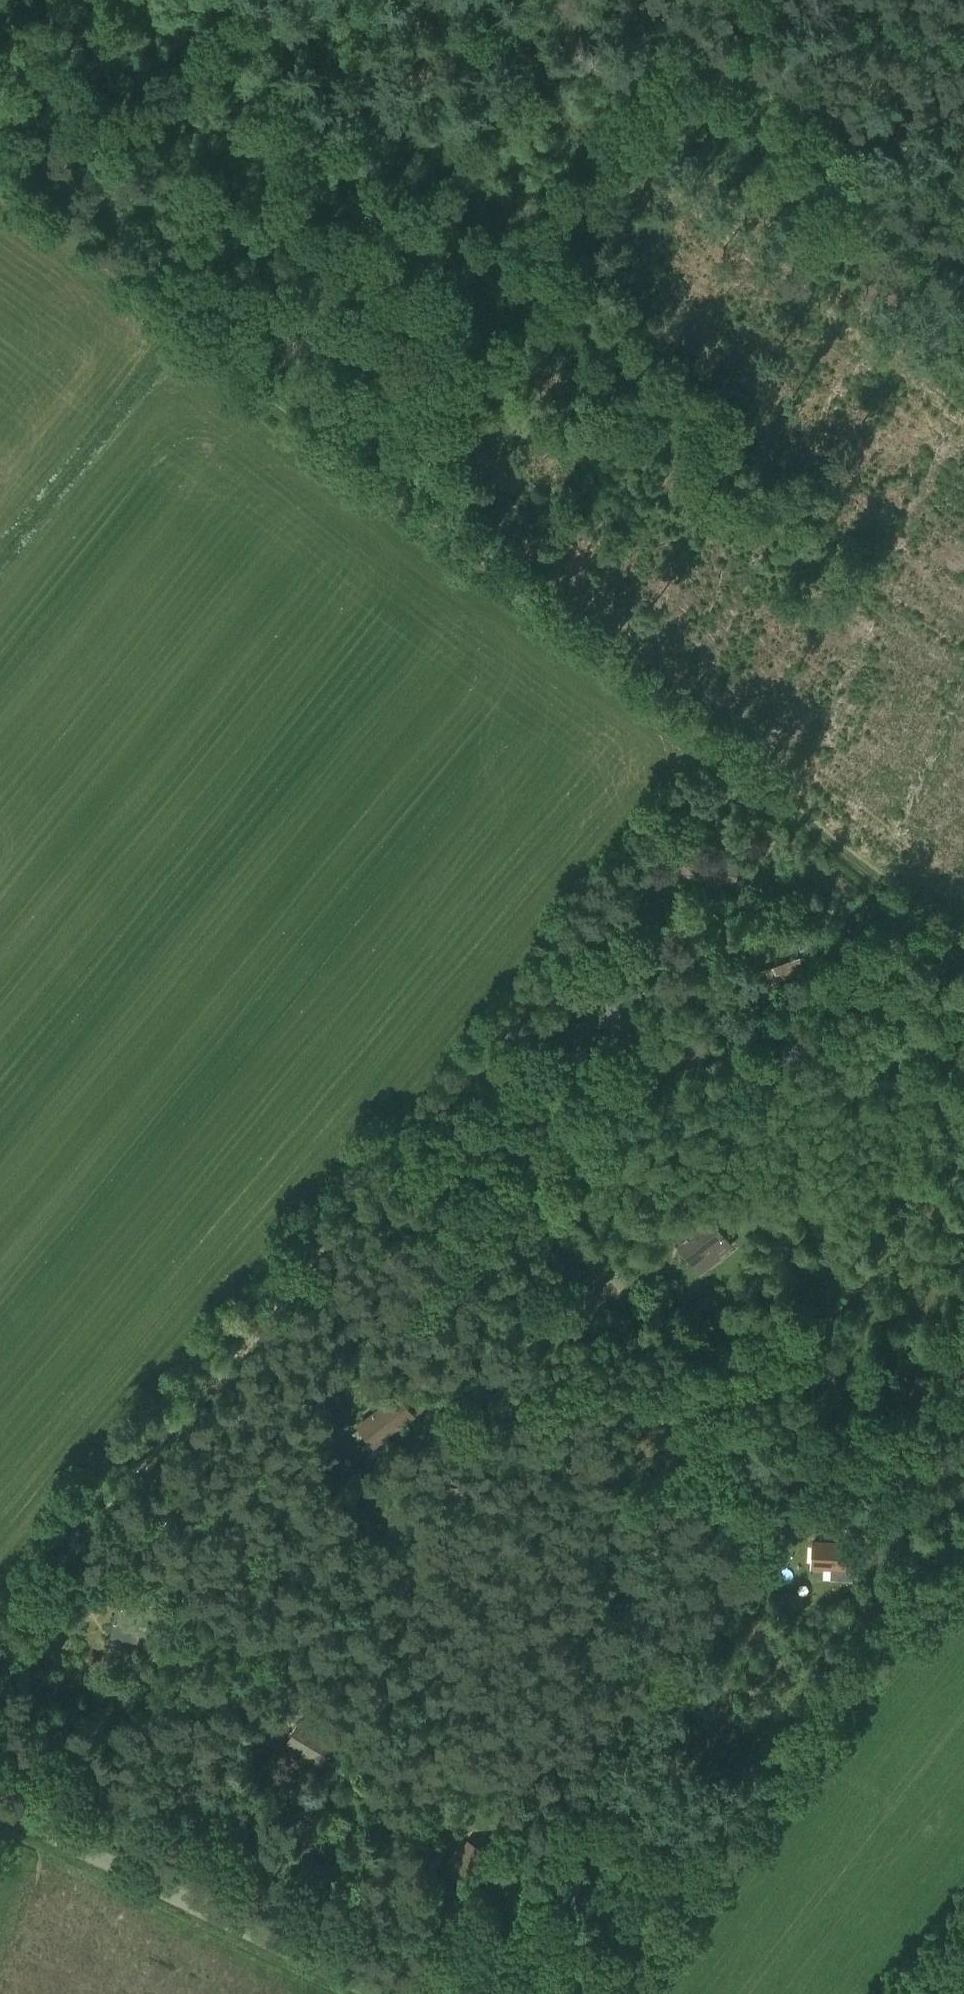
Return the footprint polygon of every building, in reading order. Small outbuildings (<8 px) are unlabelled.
[(682,852),(678,871),(705,876),(703,884),(721,887),(722,880),(735,883),(739,863),(682,852)] [(633,998),(608,997),(607,1037),(632,1039),(633,998)] [(677,1241),(675,1242),(701,1274),(723,1257),(721,1255),(734,1245),(703,1207),(670,1232),(677,1241)] [(398,1392),(356,1424),(374,1448),(416,1416),(398,1392)] [(810,1571),(831,1572),(851,1574),(853,1546),(811,1544),(810,1571)] [(121,1639),(123,1649),(133,1652),(138,1650),(152,1652),(155,1644),(153,1643),(156,1626),(141,1623),(145,1610),(118,1603),(110,1636),(121,1639)] [(334,1742),(300,1722),(287,1743),(322,1763),(334,1742)] [(449,1875),(476,1889),(494,1853),(467,1839),(449,1875)]
